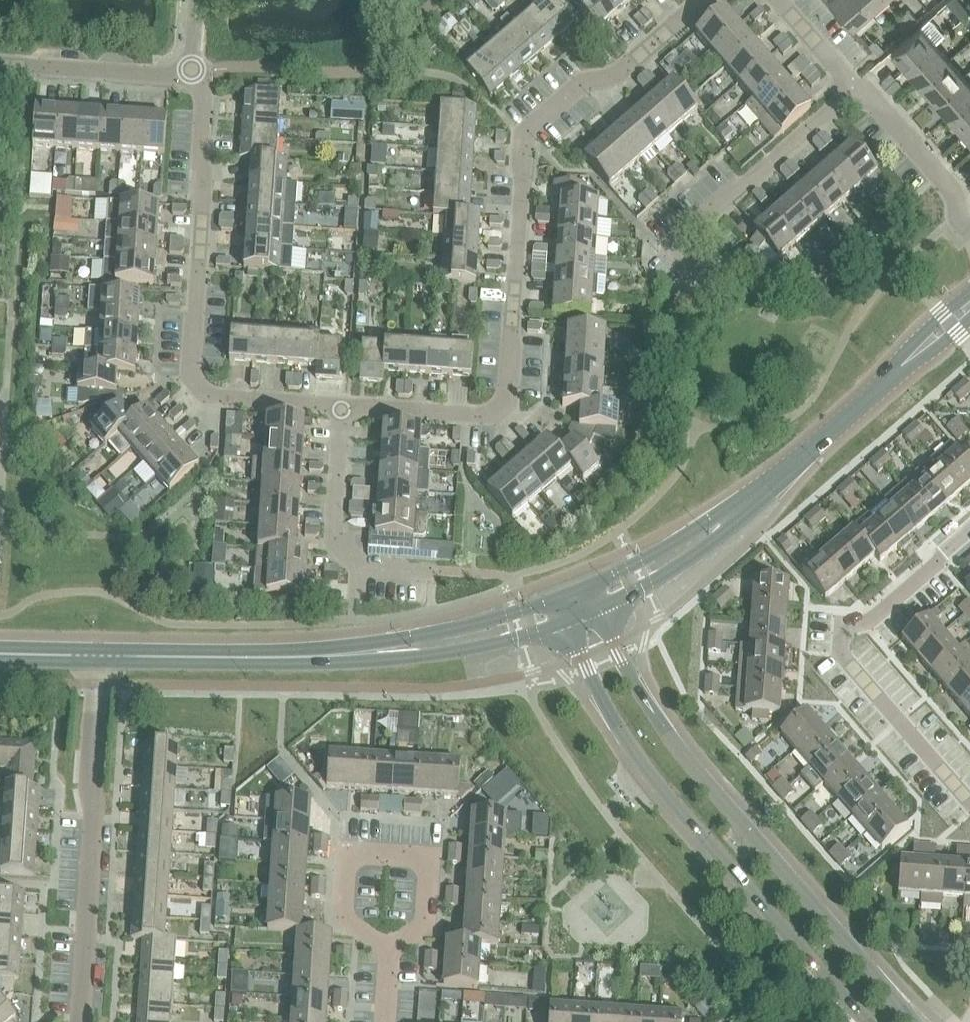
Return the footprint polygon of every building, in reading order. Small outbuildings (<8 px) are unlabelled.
[(466,1),(471,7),(473,9),(479,4),(476,0),(467,0),(466,1)] [(493,0),(489,0),(486,3),(493,11),(498,11),(501,9),(493,0)] [(501,9),(505,5),(505,0),(493,0),(501,9)] [(533,12),(556,39),(573,25),(552,0),(546,0),(533,12)] [(598,0),(568,0),(596,32),(613,18),(598,0)] [(613,18),(630,3),(627,0),(598,0),(613,18)] [(860,0),(831,0),(859,32),(876,18),(869,11),(860,0)] [(869,11),(881,0),(860,0),(869,11)] [(945,3),(953,11),(961,4),(958,0),(948,0),(945,3)] [(645,8),(639,14),(648,24),(652,21),(652,17),(645,8)] [(763,17),(764,12),(760,8),(750,17),(755,23),(763,17)] [(695,34),(710,51),(739,26),(724,9),(695,34)] [(907,11),(902,15),(912,25),(918,20),(911,12),(907,11)] [(533,12),(516,26),(540,53),(556,39),(533,12)] [(648,24),(639,14),(632,19),(639,28),(644,28),(648,24)] [(448,16),(443,21),(452,32),(459,26),(454,21),(449,15),(448,16)] [(912,25),(902,15),(899,18),(898,23),(905,31),(912,25)] [(509,33),(500,40),(524,68),(540,53),(516,26),(508,17),(501,23),(509,33)] [(905,68),(935,42),(944,34),(929,17),(890,51),(905,68)] [(465,20),(459,26),(468,37),(472,33),(472,29),(465,20)] [(468,37),(459,26),(452,32),(460,40),(465,40),(468,37)] [(710,51),(725,68),(753,42),(739,26),(710,51)] [(583,35),(575,42),(580,48),(584,48),(589,43),(583,35)] [(773,43),(778,50),(789,41),(785,37),(781,36),(773,43)] [(605,43),(614,53),(614,54),(618,51),(618,46),(611,38),(605,43)] [(500,40),(483,54),(507,82),(524,68),(500,40)] [(869,44),(878,55),(884,49),(877,41),(873,40),(869,44)] [(422,49),(432,61),(441,52),(432,41),(422,49)] [(789,41),(778,50),(783,56),(791,49),(792,44),(789,41)] [(725,68),(739,84),(768,59),(753,42),(725,68)] [(905,68),(920,84),(949,58),(935,42),(905,68)] [(664,61),(670,67),(678,61),(677,56),(675,52),(664,61)] [(507,82),(483,54),(467,69),(490,96),(507,82)] [(920,84),(934,100),(963,74),(949,58),(920,84)] [(739,84),(753,100),(782,75),(768,59),(739,84)] [(801,76),(807,82),(817,73),(814,69),(810,68),(801,76)] [(882,83),(885,86),(896,77),(890,71),(882,78),(882,83)] [(645,73),(641,76),(650,86),(656,81),(650,73),(645,73)] [(817,73),(807,82),(812,88),(819,82),(820,76),(817,73)] [(948,117),(969,97),(969,82),(963,74),(934,100),(948,117)] [(744,108),(758,124),(796,91),(782,75),(753,100),(744,108)] [(650,86),(641,76),(638,80),(637,83),(645,91),(650,86)] [(896,77),(885,86),(888,90),(893,90),(901,83),(896,77)] [(673,81),(658,94),(683,122),(698,109),(673,81)] [(245,92),(244,115),(279,117),(281,95),(270,94),(270,83),(258,82),(258,93),(245,92)] [(796,91),(758,124),(773,141),(811,108),(796,91)] [(658,94),(643,107),(668,135),(683,122),(658,94)] [(441,106),(439,128),(475,131),(477,108),(464,108),(465,96),(453,95),(452,107),(441,106)] [(963,133),(969,126),(969,97),(948,117),(963,133)] [(332,101),(331,119),(364,121),(365,103),(332,101)] [(643,107),(629,119),(653,148),(668,135),(643,107)] [(33,146),(55,148),(58,109),(36,108),(33,146)] [(55,148),(77,149),(79,111),(58,109),(55,148)] [(77,149),(99,151),(101,112),(79,111),(77,149)] [(99,151),(120,152),(123,114),(101,112),(99,151)] [(120,152),(142,154),(144,115),(123,114),(120,152)] [(144,115),(142,154),(165,155),(167,117),(144,115)] [(244,115),(242,136),(278,139),(279,117),(244,115)] [(629,119),(614,132),(639,161),(653,148),(629,119)] [(733,134),(725,125),(717,132),(726,141),(733,134)] [(439,128),(438,150),(474,152),(475,131),(439,128)] [(497,132),(496,143),(504,143),(507,140),(507,132),(497,132)] [(614,132),(599,145),(624,173),(639,161),(614,132)] [(316,136),(316,141),(330,142),(330,134),(319,133),(316,136)] [(820,135),(816,137),(825,147),(831,142),(825,134),(820,134),(820,135)] [(241,159),(251,159),(277,161),(278,139),(242,136),(241,159)] [(813,140),(812,145),(819,153),(825,147),(816,137),(814,140),(813,140)] [(400,138),(400,147),(411,148),(411,138),(400,138)] [(330,142),(316,141),(315,147),(318,150),(329,150),(330,142)] [(835,158),(860,187),(869,197),(886,182),(852,143),(835,158)] [(624,173),(599,145),(584,158),(609,187),(624,173)] [(373,147),(372,167),(378,167),(387,168),(388,148),(373,147)] [(438,150),(437,171),(473,173),(474,152),(438,150)] [(506,154),(495,153),(495,161),(497,164),(505,164),(506,154)] [(66,166),(67,155),(55,154),(54,166),(66,166)] [(333,156),(333,164),(349,165),(350,157),(333,156)] [(835,158),(818,172),(844,201),(860,187),(835,158)] [(251,159),(250,181),(286,183),(287,162),(277,161),(251,159)] [(788,162),(784,166),(793,176),(798,171),(791,162),(788,162)] [(350,176),(357,177),(361,174),(361,166),(351,166),(350,176)] [(675,166),(671,169),(681,180),(687,175),(679,166),(675,166)] [(779,169),(779,173),(787,181),(793,176),(784,166),(779,169)] [(367,167),(367,174),(370,177),(377,178),(378,167),(372,167),(367,167)] [(681,180),(671,169),(668,173),(667,177),(675,185),(681,180)] [(437,171),(435,192),(471,195),(473,173),(437,171)] [(818,172),(802,187),(828,216),(844,201),(818,172)] [(57,181),(57,193),(67,193),(74,194),(75,179),(70,179),(67,181),(57,181)] [(75,179),(74,194),(75,194),(83,194),(94,195),(96,181),(75,179)] [(250,181),(248,202),(285,205),(295,205),(296,183),(286,183),(250,181)] [(107,196),(117,196),(118,182),(111,182),(108,184),(107,196)] [(118,182),(117,196),(126,197),(126,186),(124,182),(118,182)] [(561,197),(559,217),(598,220),(599,200),(585,199),(586,185),(554,183),(553,197),(561,197)] [(154,199),(162,199),(162,185),(158,185),(154,187),(154,199)] [(802,187),(786,201),(811,230),(828,216),(802,187)] [(756,190),(751,195),(760,205),(766,199),(759,191),(756,190)] [(434,214),(444,215),(470,217),(471,195),(435,192),(434,214)] [(646,192),(643,194),(652,205),(658,200),(651,192),(646,192)] [(652,205),(643,194),(639,197),(638,203),(646,211),(652,205)] [(348,209),(358,210),(359,201),(356,199),(349,198),(348,209)] [(368,199),(365,202),(364,210),(375,210),(376,200),(368,199)] [(56,201),(54,219),(69,220),(70,201),(56,201)] [(108,201),(107,223),(158,226),(159,205),(108,201)] [(786,201),(770,215),(795,244),(811,230),(786,201)] [(248,202),(247,224),(293,227),(295,205),(285,205),(248,202)] [(173,206),(172,214),(182,215),(186,212),(186,207),(173,206)] [(535,211),(535,216),(549,217),(550,208),(539,207),(535,211)] [(219,217),(219,222),(233,223),(234,215),(222,214),(219,217)] [(444,215),(443,238),(479,240),(480,217),(470,217),(444,215)] [(795,244),(770,215),(753,230),(758,236),(750,243),(757,251),(765,244),(778,259),(795,244)] [(365,216),(364,233),(378,234),(379,217),(365,216)] [(559,217),(558,236),(596,239),(598,220),(559,217)] [(490,218),(490,219),(490,226),(501,227),(504,224),(504,219),(490,218)] [(54,219),(53,233),(77,234),(78,221),(69,220),(54,219)] [(233,223),(219,222),(219,227),(222,230),(233,231),(233,223)] [(107,223),(106,242),(156,245),(158,226),(107,223)] [(247,224),(246,245),(292,248),(293,227),(247,224)] [(340,232),(339,243),(351,244),(352,233),(340,232)] [(364,233),(363,248),(378,249),(379,234),(378,234),(364,233)] [(557,255),(595,258),(607,259),(608,240),(596,239),(558,236),(557,255)] [(171,238),(170,246),(184,247),(184,242),(181,238),(171,238)] [(443,238),(442,259),(478,262),(479,240),(443,238)] [(503,247),(503,241),(489,241),(488,249),(500,249),(503,247)] [(106,242),(105,261),(155,264),(156,245),(106,242)] [(52,245),(52,257),(60,258),(61,246),(52,245)] [(292,248),(246,245),(244,268),(290,271),(292,248)] [(184,247),(170,246),(170,254),(180,255),(183,253),(184,247)] [(532,249),(532,253),(546,254),(547,247),(536,246),(532,249)] [(557,255),(555,274),(594,277),(595,258),(557,255)] [(216,266),(231,267),(231,259),(220,258),(217,261),(216,266)] [(369,258),(368,274),(384,275),(385,259),(369,258)] [(833,258),(825,265),(833,274),(841,267),(833,258)] [(51,259),(50,275),(65,276),(66,260),(51,259)] [(478,262),(442,259),(440,282),(476,284),(478,262)] [(155,264),(105,261),(103,281),(154,284),(155,264)] [(501,263),(488,262),(487,270),(498,271),(501,268),(501,263)] [(531,269),(531,274),(545,274),(545,266),(535,265),(531,269)] [(235,277),(235,288),(240,288),(243,285),(244,274),(236,274),(235,277)] [(545,274),(531,274),(531,278),(534,281),(544,282),(545,274)] [(554,293),(592,296),(604,297),(606,278),(594,277),(555,274),(554,293)] [(168,285),(182,286),(182,281),(179,278),(168,277),(168,285)] [(354,281),(346,281),(345,292),(347,295),(352,296),(354,281)] [(359,282),(359,296),(364,296),(367,294),(367,291),(367,282),(359,282)] [(436,285),(436,297),(453,298),(454,286),(436,285)] [(472,304),(477,304),(478,290),(470,289),(469,300),(472,304)] [(90,312),(101,313),(139,316),(141,295),(92,292),(90,312)] [(592,296),(554,293),(552,313),(591,316),(592,296)] [(167,296),(167,301),(170,305),(180,306),(181,297),(167,296)] [(56,299),(55,310),(69,311),(70,299),(56,299)] [(528,312),(542,313),(543,305),(532,304),(528,307),(528,312)] [(55,310),(55,318),(66,319),(69,316),(69,311),(55,310)] [(101,313),(100,332),(138,334),(139,316),(101,313)] [(229,360),(252,362),(254,326),(232,324),(229,360)] [(527,333),(536,333),(541,331),(541,325),(527,324),(527,333)] [(252,362),(273,364),(276,328),(254,326),(252,362)] [(568,327),(566,347),(605,349),(606,329),(568,327)] [(273,364),(294,365),(297,329),(276,328),(273,364)] [(294,365),(316,367),(318,342),(319,331),(297,329),(294,365)] [(88,350),(99,351),(137,353),(138,334),(100,332),(85,331),(84,350),(88,350)] [(385,336),(385,347),(386,347),(384,372),(406,373),(409,337),(385,336)] [(430,339),(409,337),(406,373),(428,375),(430,339)] [(53,339),(53,348),(67,349),(67,343),(65,340),(53,339)] [(451,340),(430,339),(428,375),(449,376),(451,340)] [(474,341),(451,340),(449,376),(471,377),(474,341)] [(318,342),(316,367),(316,378),(340,380),(342,344),(318,342)] [(386,347),(385,347),(362,345),(360,381),(384,383),(384,372),(386,347)] [(566,347),(565,366),(604,369),(605,349),(566,347)] [(81,362),(81,368),(97,370),(117,371),(117,372),(136,374),(137,353),(99,351),(88,350),(88,363),(81,362)] [(631,360),(642,360),(642,352),(629,352),(628,356),(631,360)] [(565,366),(564,385),(603,388),(604,369),(565,366)] [(78,411),(102,404),(125,396),(124,391),(116,391),(117,372),(117,371),(97,370),(81,368),(79,368),(78,393),(79,394),(78,411)] [(251,386),(256,386),(259,384),(260,372),(252,372),(251,386)] [(289,389),(294,389),(294,375),(287,374),(286,386),(289,389)] [(294,375),(294,389),(299,389),(302,386),(303,375),(294,375)] [(958,387),(966,396),(969,393),(969,387),(965,381),(958,387)] [(399,396),(404,397),(405,382),(397,382),(396,393),(399,396)] [(405,382),(404,397),(409,397),(412,394),(413,383),(405,382)] [(627,385),(627,390),(640,391),(640,383),(630,382),(627,385)] [(440,385),(439,396),(442,399),(447,399),(448,385),(440,385)] [(562,406),(580,407),(581,406),(601,407),(603,388),(564,385),(562,406)] [(966,396),(958,387),(951,393),(954,396),(960,402),(966,396)] [(156,399),(162,405),(170,398),(170,394),(166,390),(156,399)] [(640,391),(627,390),(626,394),(629,398),(639,399),(640,391)] [(105,445),(108,442),(134,420),(133,420),(121,405),(127,401),(125,396),(102,404),(106,416),(102,420),(91,429),(105,445)] [(50,404),(35,404),(35,422),(50,421),(50,404)] [(170,415),(175,421),(184,414),(183,410),(180,406),(170,415)] [(572,425),(570,429),(592,440),(594,436),(610,445),(615,443),(616,429),(617,429),(619,408),(601,407),(581,406),(580,407),(579,425),(572,425)] [(121,457),(131,448),(160,423),(147,408),(133,420),(134,420),(108,442),(121,457)] [(94,412),(83,421),(91,430),(91,429),(102,420),(94,412)] [(229,414),(228,428),(233,428),(236,426),(237,415),(229,414)] [(267,417),(265,439),(303,442),(305,419),(267,417)] [(947,428),(952,434),(962,426),(956,420),(947,428)] [(182,429),(187,436),(196,429),(196,424),(192,421),(182,429)] [(131,448),(144,463),(173,438),(160,423),(131,448)] [(916,423),(909,429),(917,439),(924,433),(916,423)] [(384,425),(382,447),(420,450),(421,439),(426,440),(429,437),(430,428),(422,428),(386,425),(384,425)] [(962,426),(952,434),(958,441),(968,433),(962,426)] [(518,428),(514,431),(524,442),(530,437),(522,428),(518,428)] [(573,440),(559,452),(572,467),(583,481),(599,467),(586,452),(592,440),(570,429),(568,433),(573,440)] [(917,439),(909,429),(902,435),(911,444),(917,439)] [(453,441),(456,444),(460,444),(461,430),(453,430),(453,441)] [(924,433),(917,439),(924,446),(933,438),(926,431),(924,433)] [(210,450),(216,450),(217,450),(218,436),(214,436),(211,438),(210,450)] [(224,453),(224,458),(237,459),(237,451),(234,451),(234,448),(235,437),(227,437),(226,446),(224,453)] [(144,463),(157,477),(185,452),(173,438),(144,463)] [(547,438),(532,451),(557,480),(572,467),(559,452),(547,438)] [(265,439),(264,461),(302,463),(303,442),(265,439)] [(503,440),(500,444),(509,455),(515,450),(508,441),(503,440)] [(934,457),(962,491),(969,484),(969,465),(951,442),(934,457)] [(509,455),(500,444),(496,447),(496,452),(503,460),(509,455)] [(382,447),(381,469),(418,471),(420,450),(382,447)] [(468,451),(467,465),(475,466),(476,455),(473,451),(468,451)] [(532,451),(517,464),(543,493),(557,480),(532,451)] [(185,452),(157,477),(170,492),(198,467),(185,452)] [(883,452),(876,457),(885,467),(891,461),(883,452)] [(454,467),(459,467),(460,454),(452,453),(451,464),(454,467)] [(885,467),(876,457),(870,463),(878,473),(885,467)] [(934,457),(917,472),(946,505),(962,491),(934,457)] [(253,460),(251,481),(262,482),(301,485),(302,463),(264,461),(253,460)] [(310,464),(309,472),(321,473),(323,471),(323,465),(310,464)] [(517,464),(503,476),(528,505),(543,493),(517,464)] [(381,469),(379,490),(417,493),(418,471),(381,469)] [(866,470),(862,473),(867,480),(871,476),(866,470)] [(917,472),(901,486),(930,519),(946,505),(917,472)] [(84,475),(76,482),(83,490),(91,484),(84,475)] [(528,505),(503,476),(488,490),(513,519),(528,505)] [(351,489),(365,490),(366,481),(354,480),(351,483),(351,489)] [(850,480),(844,486),(852,495),(859,489),(850,480)] [(262,482),(261,504),(300,507),(301,485),(262,482)] [(308,486),(308,495),(318,495),(322,493),(322,487),(308,486)] [(844,486),(837,492),(845,501),(853,510),(859,504),(852,495),(844,486)] [(885,500),(891,507),(913,533),(930,519),(901,486),(885,500)] [(586,488),(574,499),(582,508),(594,498),(586,488)] [(354,490),(353,502),(364,503),(364,504),(370,504),(371,492),(354,490)] [(379,490),(377,512),(415,515),(417,493),(379,490)] [(106,496),(97,503),(110,518),(119,510),(106,496)] [(217,508),(215,522),(231,524),(232,502),(217,501),(217,504),(217,508)] [(131,502),(120,512),(132,526),(143,516),(131,502)] [(349,504),(349,510),(364,511),(364,504),(364,503),(353,502),(352,502),(349,504)] [(261,504),(259,526),(298,528),(299,518),(300,507),(261,504)] [(891,507),(875,522),(897,547),(901,552),(912,542),(908,538),(913,533),(891,507)] [(818,509),(811,514),(819,524),(826,518),(818,509)] [(364,511),(349,510),(349,514),(351,517),(363,518),(364,511)] [(415,515),(377,512),(376,524),(371,524),(369,550),(401,552),(413,553),(414,539),(424,540),(427,537),(429,516),(415,515)] [(819,524),(811,514),(804,520),(812,530),(819,524)] [(852,528),(854,529),(859,535),(858,536),(875,556),(880,562),(897,547),(875,522),(868,514),(852,528)] [(306,520),(306,529),(319,530),(320,523),(318,521),(306,520)] [(259,526),(258,548),(296,551),(298,528),(259,526)] [(215,529),(214,545),(224,546),(226,529),(215,528),(215,529)] [(854,529),(837,544),(859,570),(875,556),(858,536),(859,535),(854,529)] [(784,538),(777,543),(785,553),(792,547),(784,538)] [(837,544),(820,558),(842,584),(859,570),(837,544)] [(213,556),(212,566),(216,566),(226,567),(227,546),(224,546),(214,545),(213,552),(213,556)] [(256,570),(268,571),(306,573),(307,552),(296,551),(258,548),(256,570)] [(842,584),(820,558),(814,551),(796,566),(825,599),(842,584)] [(191,565),(189,592),(210,593),(210,589),(212,567),(191,565)] [(324,566),(324,574),(338,575),(339,570),(336,567),(324,566)] [(306,573),(268,571),(256,570),(255,593),(266,593),(304,596),(306,573)] [(338,575),(324,574),(324,579),(327,582),(338,583),(338,575)] [(755,580),(753,602),(787,605),(789,582),(755,580)] [(725,588),(719,594),(727,603),(734,597),(725,588)] [(727,603),(719,594),(712,600),(720,609),(727,603)] [(965,615),(969,611),(969,602),(968,600),(959,608),(965,615)] [(753,602),(752,624),(786,627),(787,605),(753,602)] [(902,639),(917,656),(943,634),(934,624),(942,618),(935,610),(902,639)] [(752,624),(750,646),(784,648),(786,627),(752,624)] [(710,634),(709,643),(721,644),(722,635),(710,634)] [(917,656),(931,673),(957,650),(943,634),(917,656)] [(721,644),(709,643),(708,652),(721,652),(721,644)] [(738,645),(737,666),(782,670),(784,648),(750,646),(738,645)] [(945,689),(969,668),(969,653),(963,645),(957,650),(931,673),(945,689)] [(737,666),(735,688),(781,691),(782,670),(737,666)] [(960,705),(969,697),(969,668),(945,689),(960,705)] [(706,677),(706,686),(718,687),(719,678),(706,677)] [(718,687),(706,686),(705,695),(718,696),(718,687)] [(735,688),(733,711),(752,712),(752,721),(769,722),(769,713),(779,714),(781,691),(735,688)] [(960,705),(969,717),(969,697),(960,705)] [(781,734),(796,751),(821,729),(806,712),(781,734)] [(378,713),(378,720),(390,721),(389,733),(399,733),(399,729),(400,714),(378,713)] [(400,714),(399,729),(420,730),(421,716),(417,716),(400,714)] [(745,727),(735,736),(745,748),(756,739),(745,727)] [(796,751),(810,767),(836,745),(821,729),(796,751)] [(0,743),(0,769),(10,770),(12,744),(0,743)] [(37,746),(12,744),(10,770),(8,787),(34,789),(34,788),(37,746)] [(146,745),(144,767),(178,769),(179,747),(146,745)] [(810,767),(824,784),(850,762),(836,745),(810,767)] [(756,749),(746,757),(752,764),(761,756),(756,749)] [(226,750),(226,764),(234,764),(235,757),(235,750),(226,750)] [(329,788),(351,789),(354,755),(330,754),(329,777),(319,777),(316,779),(325,791),(329,788)] [(351,789),(373,791),(375,757),(354,755),(351,789)] [(373,791),(394,792),(397,758),(375,757),(373,791)] [(394,792),(416,794),(418,760),(397,758),(394,792)] [(416,794),(438,795),(440,761),(418,760),(416,794)] [(440,761),(438,795),(460,797),(463,800),(475,789),(472,787),(461,786),(462,763),(440,761)] [(824,784),(839,801),(864,778),(850,762),(824,784)] [(144,767),(143,789),(176,791),(178,769),(144,767)] [(506,770),(489,785),(501,799),(518,784),(506,770)] [(488,771),(474,784),(481,791),(495,778),(488,771)] [(839,801),(853,817),(878,795),(864,778),(839,801)] [(225,780),(224,795),(233,795),(233,780),(225,780)] [(773,788),(779,795),(788,786),(782,780),(773,788)] [(788,786),(779,795),(784,801),(794,793),(788,786)] [(41,789),(34,788),(34,789),(8,787),(7,809),(40,811),(41,789)] [(267,799),(265,821),(277,821),(311,824),(313,801),(313,800),(316,798),(306,787),(303,790),(302,801),(279,799),(267,799)] [(143,789),(141,810),(175,813),(176,791),(143,789)] [(233,795),(224,795),(223,807),(232,807),(233,795)] [(853,817),(867,833),(893,811),(878,795),(853,817)] [(483,798),(471,809),(474,812),(473,834),(507,837),(520,838),(522,815),(508,814),(485,813),(486,801),(483,798)] [(363,811),(372,811),(373,799),(364,799),(363,811)] [(373,799),(372,811),(381,812),(382,800),(373,799)] [(406,813),(415,814),(416,802),(407,802),(406,813)] [(416,802),(415,814),(424,814),(425,803),(416,802)] [(38,833),(40,811),(7,809),(6,831),(38,833)] [(141,810),(140,832),(173,834),(175,813),(141,810)] [(893,811),(867,833),(882,850),(907,828),(893,811)] [(801,821),(807,828),(817,820),(811,813),(801,821)] [(534,817),(533,837),(548,838),(549,818),(534,817)] [(817,820),(807,828),(813,834),(822,826),(817,820)] [(265,821),(264,842),(276,843),(310,845),(311,824),(277,821),(265,821)] [(209,822),(208,837),(217,837),(218,822),(209,822)] [(223,825),(222,839),(238,840),(239,826),(223,825)] [(37,855),(38,833),(6,831),(4,853),(37,855)] [(140,832),(139,853),(172,856),(173,834),(140,832)] [(471,856),(505,858),(507,837),(473,834),(471,856)] [(217,837),(208,837),(207,848),(216,848),(217,837)] [(317,837),(316,846),(329,846),(330,838),(317,837)] [(276,843),(274,865),(308,867),(310,845),(276,843)] [(898,893),(921,895),(925,846),(914,845),(913,861),(901,860),(900,869),(900,878),(898,893)] [(329,846),(316,846),(316,854),(328,855),(329,846)] [(452,846),(451,855),(463,855),(464,847),(452,846)] [(830,854),(836,860),(845,852),(839,846),(830,854)] [(942,909),(943,897),(945,864),(934,863),(936,847),(925,846),(921,895),(920,907),(942,909)] [(943,897),(964,898),(968,849),(957,848),(956,864),(945,864),(943,897)] [(536,849),(535,860),(548,861),(548,850),(536,849)] [(220,850),(219,861),(236,863),(237,852),(220,850)] [(845,852),(836,860),(841,867),(851,859),(845,852)] [(35,877),(37,855),(4,853),(3,875),(35,877)] [(139,853),(137,875),(171,877),(172,856),(139,853)] [(463,855),(451,855),(451,864),(463,865),(463,855)] [(470,878),(504,880),(505,858),(471,856),(470,878)] [(206,865),(205,879),(214,880),(215,866),(206,865)] [(274,865),(273,887),(307,889),(308,867),(274,865)] [(891,869),(891,877),(900,878),(900,869),(891,869)] [(137,875),(136,897),(169,899),(171,877),(137,875)] [(469,899),(502,901),(504,880),(470,878),(469,899)] [(214,880),(205,879),(205,893),(213,893),(214,880)] [(314,880),(314,888),(326,889),(327,880),(314,880)] [(273,887),(271,909),(306,911),(307,889),(273,887)] [(326,889),(314,888),(313,897),(326,898),(326,889)] [(449,890),(448,899),(460,899),(461,891),(449,890)] [(24,916),(26,893),(0,892),(0,914),(24,916)] [(219,894),(218,903),(229,904),(230,904),(230,895),(219,894)] [(136,897),(135,918),(168,920),(169,899),(136,897)] [(460,899),(448,899),(448,908),(460,908),(460,899)] [(467,921),(501,923),(502,901),(469,899),(467,921)] [(216,903),(215,919),(228,920),(229,904),(218,903),(216,903)] [(203,909),(202,922),(211,923),(212,909),(203,909)] [(269,931),(299,933),(304,933),(306,911),(271,909),(269,931)] [(23,937),(24,916),(0,914),(0,936),(23,937)] [(133,941),(145,941),(167,942),(167,941),(166,941),(168,920),(135,918),(133,941)] [(466,943),(483,944),(499,945),(501,923),(467,921),(466,943)] [(211,923),(202,922),(202,936),(211,937),(211,923)] [(311,934),(323,935),(324,926),(312,925),(311,934)] [(523,927),(522,935),(539,936),(540,928),(523,927)] [(919,929),(918,942),(931,943),(932,930),(919,929)] [(446,942),(449,942),(458,943),(458,933),(446,932),(446,942)] [(299,933),(298,956),(332,958),(334,935),(323,935),(311,934),(304,933),(299,933)] [(22,959),(23,937),(0,936),(0,957),(22,959)] [(961,947),(969,947),(969,937),(961,937),(961,947)] [(145,941),(144,962),(177,965),(179,942),(167,941),(167,942),(145,941)] [(449,942),(447,964),(481,966),(483,944),(466,943),(458,943),(449,942)] [(341,950),(340,958),(352,959),(352,950),(341,950)] [(221,954),(221,968),(229,968),(230,954),(221,954)] [(428,954),(427,963),(439,963),(439,955),(428,954)] [(298,956),(296,977),(331,980),(332,958),(298,956)] [(1,990),(15,996),(16,981),(20,981),(22,959),(0,957),(0,980),(2,980),(1,990)] [(352,959),(340,958),(340,967),(351,968),(352,959)] [(144,962),(142,984),(176,986),(177,965),(144,962)] [(439,963),(427,963),(427,971),(438,972),(439,963)] [(481,966),(447,964),(446,986),(480,988),(481,966)] [(229,968),(221,968),(220,982),(228,982),(229,968)] [(534,970),(532,992),(545,993),(547,971),(534,970)] [(249,996),(250,974),(234,973),(232,995),(249,996)] [(296,977),(295,999),(329,1001),(331,980),(296,977)] [(142,984),(141,1006),(174,1008),(176,986),(142,984)] [(17,1020),(5,1005),(15,996),(1,990),(0,992),(0,1021),(14,1021),(17,1020)] [(338,993),(337,1002),(350,1002),(350,994),(338,993)] [(485,1005),(486,995),(464,994),(463,1004),(485,1005)] [(232,995),(231,1006),(243,1007),(243,996),(232,995)] [(486,995),(485,1007),(507,1009),(508,997),(493,995),(492,995),(486,995)] [(218,997),(218,1011),(226,1012),(227,998),(218,997)] [(508,997),(507,1009),(529,1010),(529,1009),(529,998),(508,997)] [(529,998),(529,1009),(540,1010),(540,999),(529,998)] [(294,1021),(313,1021),(328,1021),(329,1001),(295,999),(294,1021)] [(350,1002),(337,1002),(337,1010),(349,1011),(350,1002)] [(140,1021),(173,1021),(174,1008),(141,1006),(140,1021)] [(551,1021),(573,1021),(574,1009),(552,1008),(551,1021)] [(574,1009),(573,1021),(595,1021),(596,1010),(574,1009)] [(596,1010),(595,1021),(617,1021),(617,1012),(596,1010)] [(218,1011),(217,1021),(226,1021),(226,1012),(218,1011)] [(617,1012),(617,1021),(638,1021),(639,1013),(617,1012)] [(639,1013),(638,1021),(660,1021),(661,1014),(639,1013)]
